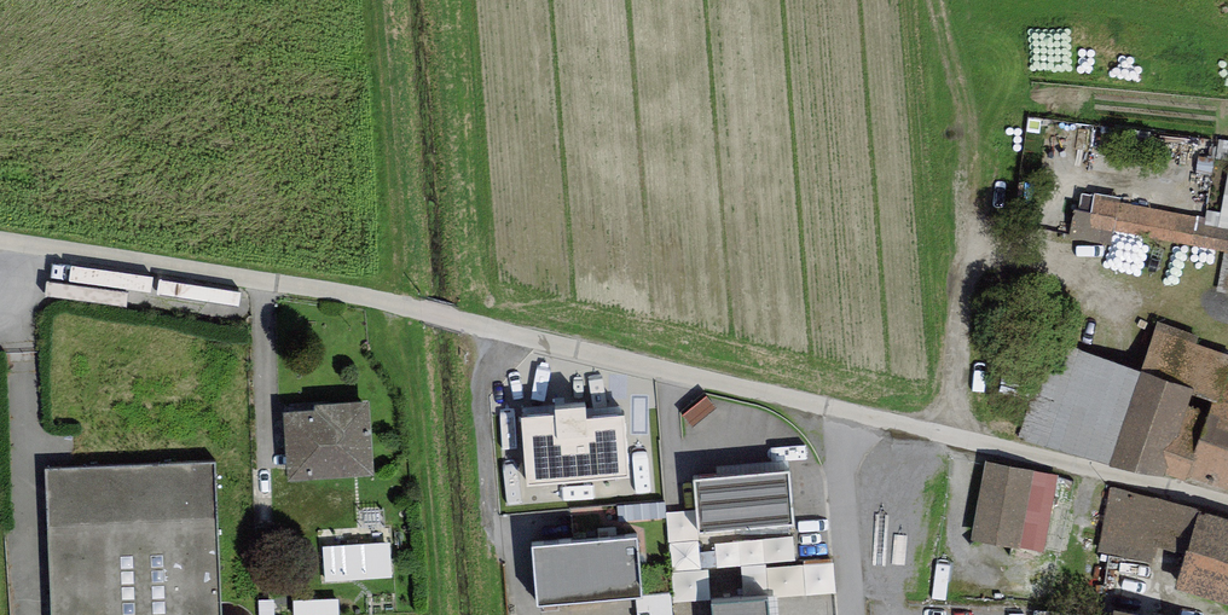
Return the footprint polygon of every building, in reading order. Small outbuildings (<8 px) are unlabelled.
[(1073,210),(1068,237),(1113,245),(1116,230),(1227,251),(1227,227),(1197,221),(1198,217),(1120,202),(1121,198),(1095,193),(1094,196),(1081,193),(1078,211),(1073,210)] [(1156,321),(1139,372),(1108,466),(1165,477),(1227,496),(1227,355),(1196,344),(1200,336),(1156,321)] [(1108,466),(1139,372),(1055,342),(1016,441),(1108,466)] [(314,412),(283,414),(287,482),(373,476),(369,404),(314,407),(314,412)] [(556,416),(521,419),(526,486),(629,478),(624,416),(588,419),(587,407),(556,409),(556,416)] [(52,470),(60,614),(224,614),(215,461),(52,470)] [(1058,475),(985,462),(972,540),(1045,552),(1058,475)] [(790,470),(694,478),(698,532),(795,524),(790,470)] [(1185,554),(1199,511),(1111,487),(1097,552),(1150,564),(1157,548),(1185,554)] [(1199,511),(1185,554),(1174,590),(1227,604),(1227,519),(1199,511)] [(395,536),(327,540),(329,581),(397,577),(395,536)] [(637,538),(532,548),(538,607),(641,597),(637,538)] [(765,596),(767,614),(779,614),(778,595),(765,596)] [(712,601),(713,614),(767,614),(765,596),(712,601)]
